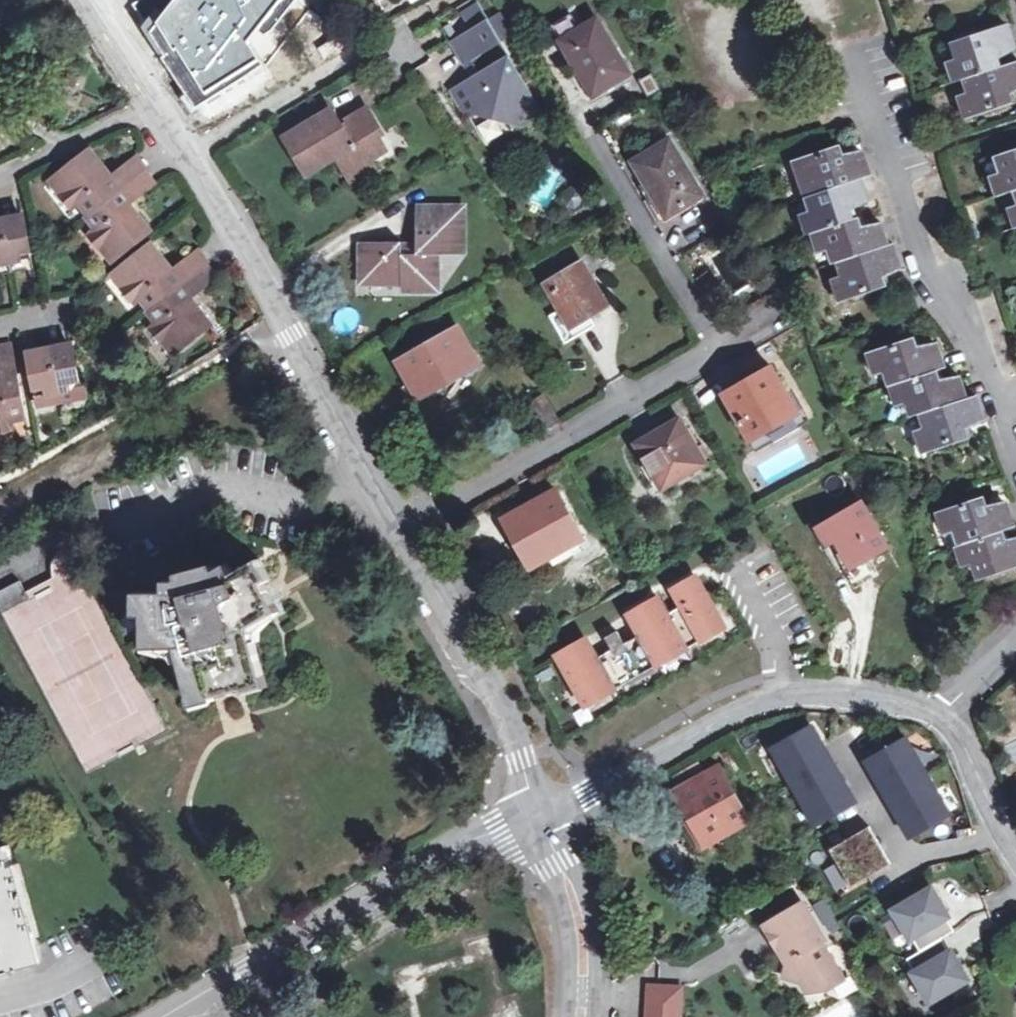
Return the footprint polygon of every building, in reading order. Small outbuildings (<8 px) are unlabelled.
[(177,101),(216,82),(201,52),(212,46),(197,17),(220,5),(218,0),(161,0),(167,13),(139,27),(177,101)] [(479,0),(476,0),(462,8),(474,26),(452,39),(466,61),(474,57),(481,69),(453,85),(468,109),(475,110),(498,96),(511,119),(520,122),(544,108),(479,0)] [(631,73),(598,19),(564,41),(575,61),(578,58),(598,93),(631,73)] [(957,82),(971,78),(1001,68),(998,58),(1015,50),(1015,46),(1010,26),(961,42),(965,57),(951,61),(957,82)] [(961,97),(967,117),(1012,102),(1010,94),(1015,91),(1015,64),(1001,68),(971,78),(975,91),(961,97)] [(384,131),(369,107),(342,122),(335,108),(289,134),(309,170),(340,152),(357,180),(377,168),(372,159),(371,156),(388,146),(381,134),(384,131)] [(705,192),(672,138),(638,159),(671,213),(705,192)] [(797,160),(804,181),(819,176),(823,189),(864,176),(872,173),(865,151),(845,154),(842,146),(797,160)] [(133,182),(122,169),(108,180),(101,171),(105,168),(91,150),(62,174),(61,174),(70,184),(62,190),(75,205),(81,201),(91,215),(130,184),(133,182)] [(1000,195),(1015,190),(1015,152),(1005,156),(1009,169),(995,174),(1000,195)] [(139,155),(122,169),(133,182),(148,171),(150,169),(139,155)] [(157,183),(148,171),(133,182),(130,184),(140,197),(157,183)] [(70,184),(61,174),(54,179),(62,190),(70,184)] [(818,205),(803,211),(808,230),(814,228),(854,215),(852,208),(871,198),(864,176),(823,189),(814,192),(818,205)] [(127,207),(140,197),(130,184),(91,215),(90,216),(99,228),(93,232),(115,259),(151,231),(137,214),(134,217),(127,207)] [(575,209),(586,195),(571,184),(561,198),(575,209)] [(465,252),(466,206),(419,207),(419,238),(365,239),(365,278),(404,278),(404,285),(438,285),(438,253),(465,252)] [(814,228),(822,250),(834,245),(839,260),(846,258),(890,243),(883,220),(863,223),(859,214),(854,215),(814,228)] [(0,221),(0,273),(32,267),(23,217),(0,221)] [(835,275),(842,296),(887,283),(885,274),(902,265),(894,242),(890,243),(846,258),(850,271),(835,275)] [(151,246),(122,269),(129,278),(123,283),(136,300),(142,295),(152,309),(189,280),(192,277),(182,265),(169,275),(161,266),(165,263),(151,246)] [(200,249),(182,265),(192,277),(207,264),(210,262),(200,249)] [(610,303),(584,259),(547,280),(562,307),(552,313),(568,340),(598,323),(592,313),(610,303)] [(216,276),(207,264),(192,277),(189,280),(198,292),(216,276)] [(129,278),(122,269),(116,274),(123,283),(129,278)] [(152,309),(150,311),(158,321),(153,326),(166,342),(173,337),(181,348),(210,325),(197,308),(193,311),(186,301),(198,292),(189,280),(152,309)] [(458,325),(402,357),(423,392),(478,359),(458,325)] [(173,337),(166,342),(175,353),(181,348),(173,337)] [(869,355),(877,376),(890,371),(895,385),(936,371),(945,367),(937,345),(918,349),(914,340),(869,355)] [(0,344),(0,368),(15,365),(11,342),(0,344)] [(72,345),(29,353),(39,407),(81,399),(72,345)] [(774,364),(726,392),(758,446),(806,419),(774,364)] [(12,425),(11,419),(25,416),(15,365),(0,368),(0,374),(2,384),(0,385),(0,428),(12,425)] [(895,385),(890,387),(896,407),(911,403),(915,415),(926,412),(968,399),(961,377),(939,379),(936,371),(895,385)] [(931,426),(917,431),(923,451),(969,437),(965,427),(984,417),(977,397),(968,399),(926,412),(931,426)] [(683,415),(638,440),(664,486),(709,461),(683,415)] [(559,488),(508,516),(516,533),(511,536),(522,554),(527,551),(538,570),(559,558),(561,562),(584,548),(582,545),(575,549),(573,544),(586,536),(559,488)] [(947,535),(961,530),(966,544),(1002,533),(1015,528),(1007,505),(988,508),(984,498),(938,514),(947,535)] [(863,502),(820,527),(846,572),(888,547),(863,502)] [(967,566),(981,561),(987,574),(1015,564),(1015,538),(1005,540),(1002,533),(966,544),(960,546),(967,566)] [(147,647),(177,647),(182,664),(255,643),(248,623),(261,614),(254,602),(269,594),(264,583),(271,578),(259,560),(234,575),(226,564),(217,570),(212,564),(179,573),(179,581),(167,582),(166,592),(137,592),(137,615),(146,615),(147,647)] [(598,656),(587,637),(559,653),(587,703),(726,626),(698,576),(676,588),(684,604),(668,613),(659,597),(631,613),(642,632),(645,638),(601,662),(598,656)] [(0,589),(0,611),(0,612),(27,598),(17,580),(0,589)] [(279,612),(269,594),(254,602),(261,614),(264,620),(279,612)] [(619,629),(608,636),(614,647),(598,656),(601,662),(645,638),(642,632),(626,641),(619,629)] [(255,643),(182,664),(192,703),(266,682),(255,643)] [(855,803),(812,727),(773,749),(815,825),(855,803)] [(908,838),(948,814),(903,740),(864,763),(908,838)] [(721,766),(681,789),(709,838),(748,815),(721,766)] [(851,889),(890,865),(868,828),(829,852),(851,889)] [(40,957),(10,845),(0,847),(0,973),(25,966),(23,962),(40,957)] [(913,938),(921,951),(942,939),(955,931),(948,918),(950,917),(933,888),(894,910),(911,940),(913,938)] [(804,904),(766,924),(783,954),(792,958),(783,974),(797,982),(805,994),(821,984),(831,986),(842,979),(820,942),(824,940),(804,904)] [(930,1002),(969,980),(952,950),(950,952),(942,939),(921,951),(908,959),(915,972),(913,973),(930,1002)] [(911,980),(901,986),(911,1004),(922,998),(911,980)] [(649,989),(648,1016),(680,1016),(681,991),(649,989)]
